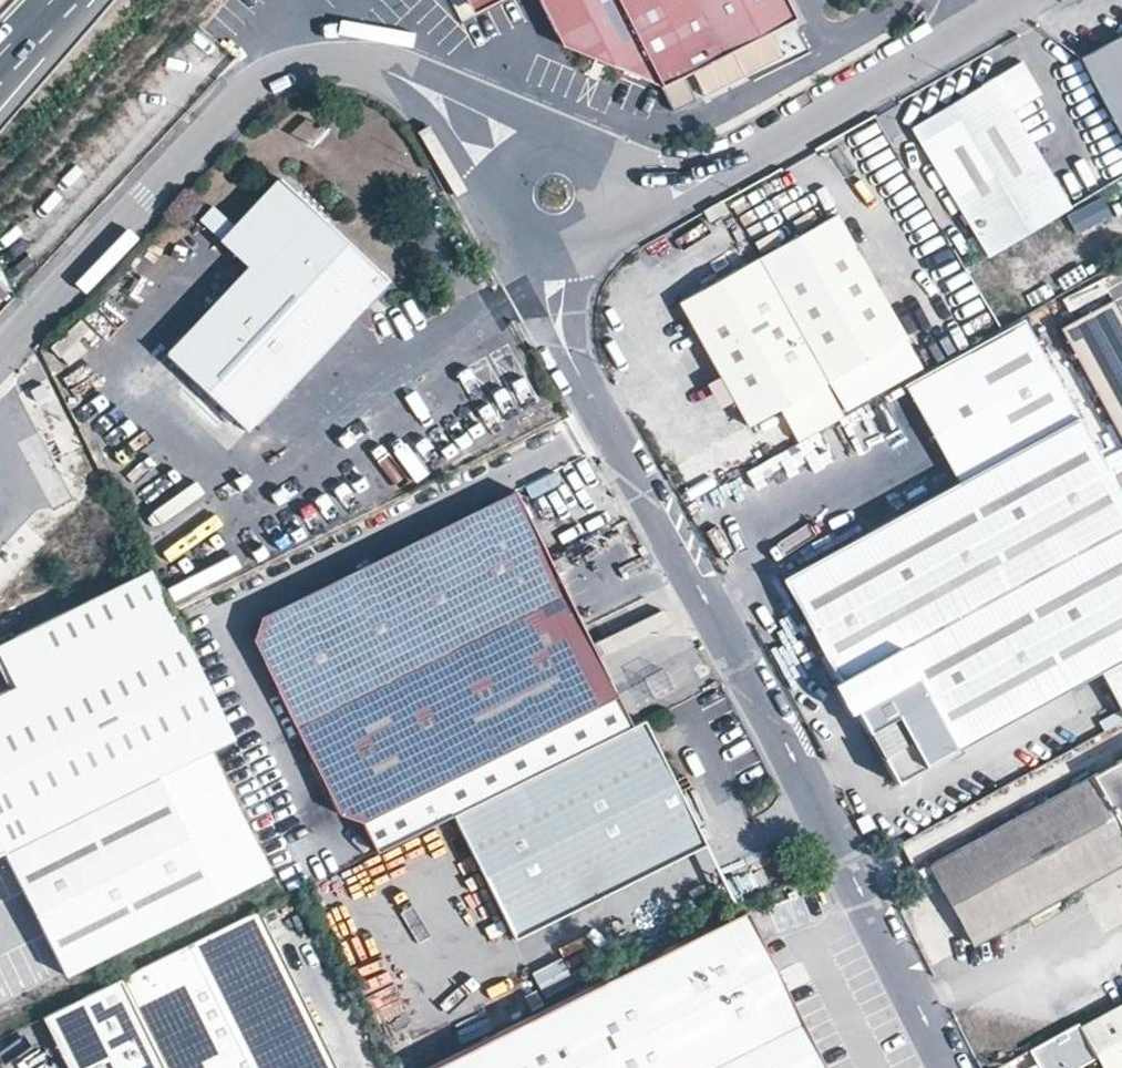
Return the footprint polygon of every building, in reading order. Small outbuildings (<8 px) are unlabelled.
[(662,0),(539,0),(557,42),(673,116),(716,93),(662,0)] [(716,93),(810,49),(784,0),(662,0),(716,93)] [(1076,60),(1117,140),(1101,150),(1115,177),(1121,173),(1121,36),(1076,60)] [(988,80),(1006,109),(1034,92),(1017,63),(988,80)] [(1081,119),(1100,110),(1077,66),(1059,75),(1081,119)] [(1006,109),(988,80),(909,128),(985,257),(1066,208),(1006,109)] [(314,117),(300,129),(314,145),(328,133),(314,117)] [(384,281),(274,179),(229,227),(208,208),(195,222),(216,242),(215,243),(243,269),(161,357),(243,432),(384,281)] [(1100,201),(1067,217),(1077,237),(1110,222),(1100,201)] [(753,261),(821,377),(897,332),(829,214),(753,261)] [(821,377),(753,261),(678,305),(747,423),(777,405),(821,377)] [(416,299),(402,304),(411,327),(425,322),(416,299)] [(1114,300),(1062,329),(1121,439),(1121,315),(1114,300)] [(901,384),(957,488),(1075,423),(1018,318),(996,330),(901,384)] [(897,332),(821,377),(840,410),(916,364),(897,332)] [(840,410),(821,377),(777,405),(796,436),(840,410)] [(1075,423),(957,488),(788,581),(839,675),(831,678),(847,707),(854,703),(893,776),(1087,670),(1116,725),(1121,721),(1121,508),(1075,423)] [(445,818),(628,727),(616,702),(617,701),(514,500),(258,625),(249,650),(337,820),(358,830),(370,854),(445,818)] [(0,851),(155,777),(221,745),(230,741),(170,617),(150,574),(16,638),(37,681),(14,692),(0,699),(0,851)] [(14,692),(37,681),(16,638),(0,646),(0,662),(14,692)] [(628,727),(445,818),(508,942),(696,847),(635,723),(628,727)] [(221,745),(155,777),(215,901),(280,870),(221,745)] [(1121,844),(1121,763),(1087,782),(1121,844)] [(155,777),(0,851),(60,975),(215,901),(155,777)] [(1121,868),(1121,844),(1087,782),(928,866),(973,949),(1028,919),(1032,925),(1061,910),(1057,903),(1121,868)] [(744,908),(425,1063),(428,1067),(821,1067),(744,908)] [(257,910),(116,979),(38,1018),(62,1067),(335,1067),(257,910)] [(1075,1026),(1073,1023),(1024,1050),(1033,1067),(1068,1067),(1091,1055),(1098,1067),(1121,1067),(1121,1001),(1075,1026)]
